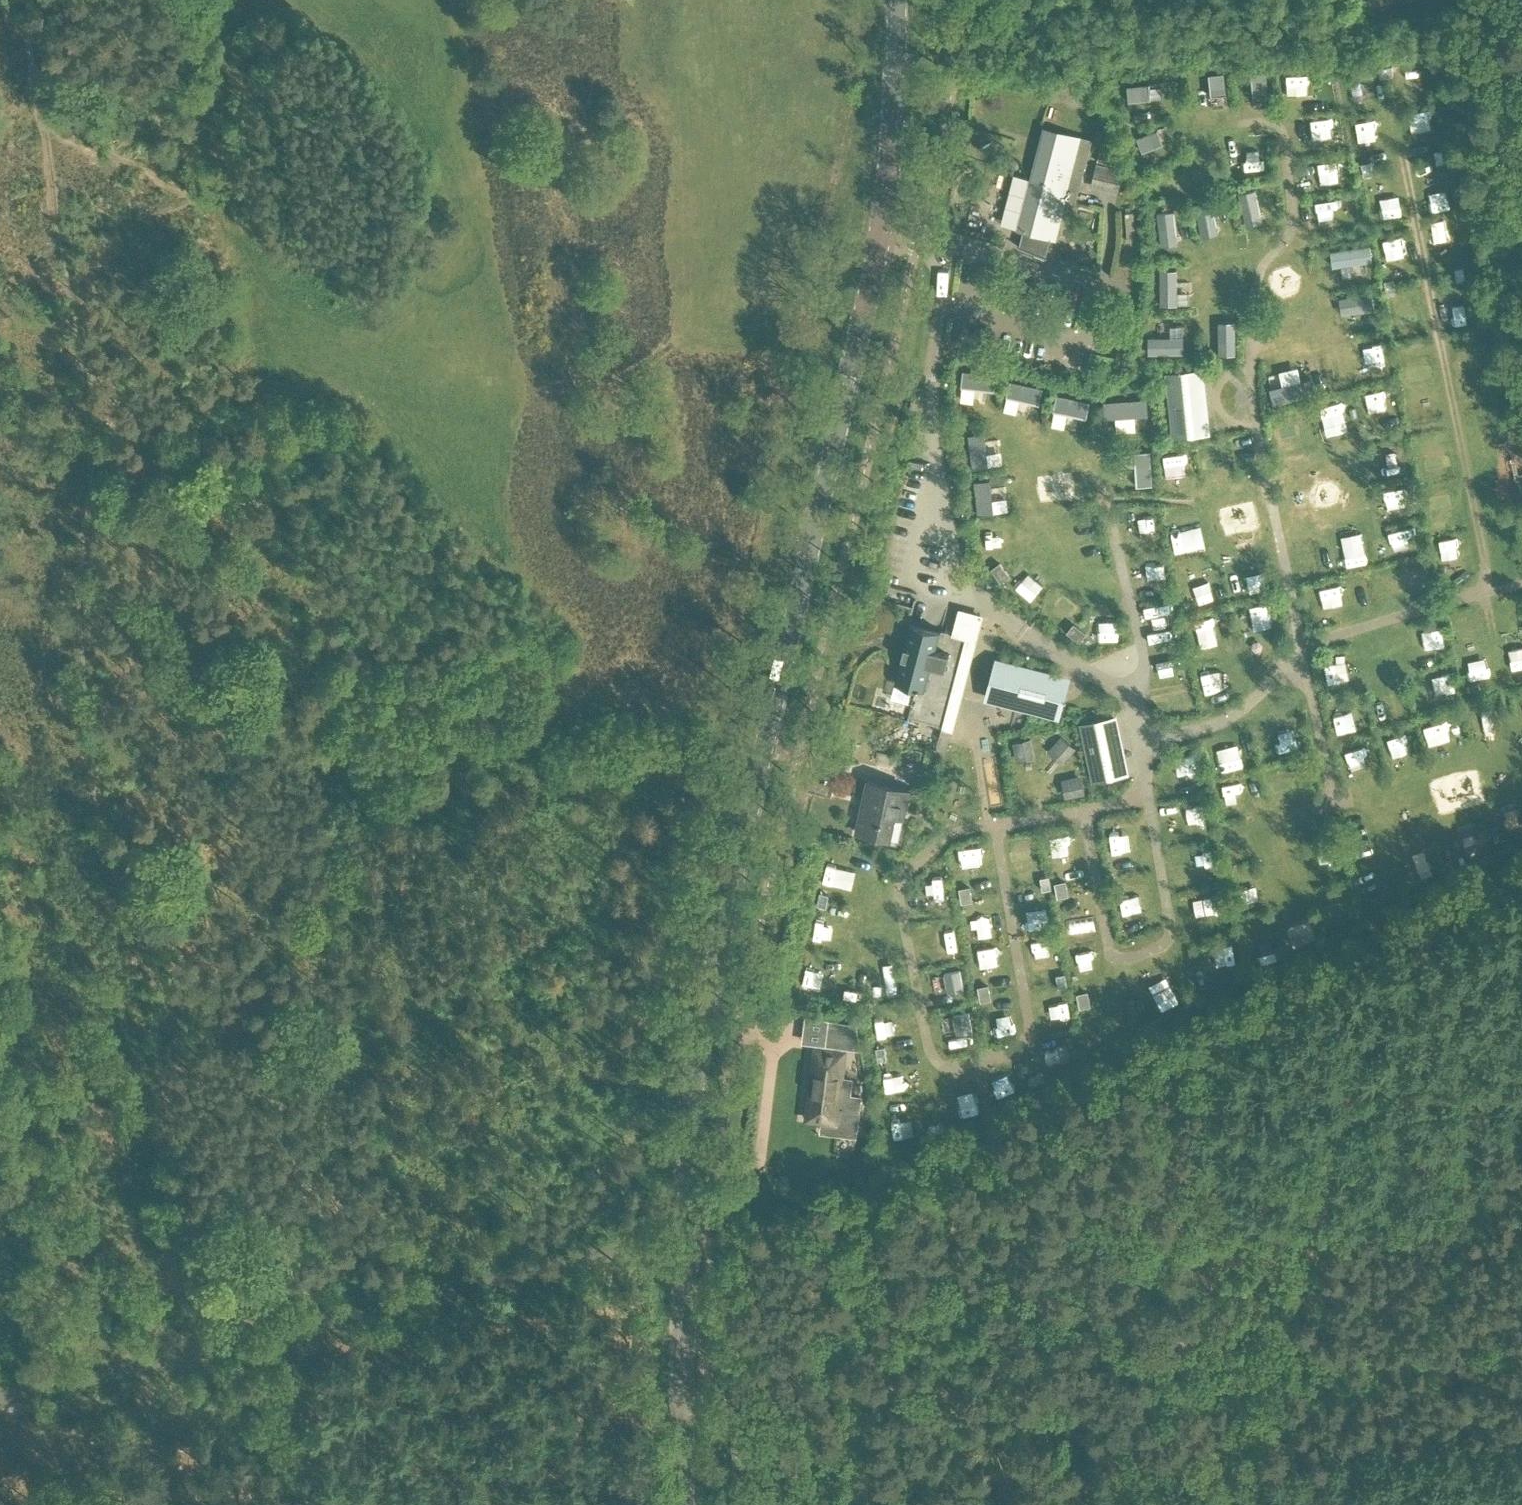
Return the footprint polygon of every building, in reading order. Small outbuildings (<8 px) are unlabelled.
[(1392,66),(1380,68),(1381,77),(1394,74),(1392,66)] [(1208,76),(1191,80),(1200,115),(1217,111),(1208,76)] [(1290,95),(1324,93),(1323,80),(1289,82),(1290,95)] [(1166,103),(1133,111),(1137,124),(1169,116),(1166,103)] [(1417,134),(1436,130),(1432,109),(1413,112),(1417,134)] [(1303,143),(1348,140),(1347,124),(1302,127),(1303,143)] [(1018,228),(1025,230),(1021,245),(1018,244),(1018,246),(1047,257),(1048,256),(1046,255),(1050,237),(1057,239),(1068,199),(1075,201),(1092,140),(1045,127),(1018,228)] [(1162,162),(1187,151),(1179,135),(1155,145),(1162,162)] [(1268,135),(1256,135),(1257,155),(1250,156),(1250,171),(1270,170),(1268,135)] [(1444,149),(1435,151),(1437,163),(1446,162),(1444,149)] [(1099,154),(1098,161),(1107,164),(1110,153),(1100,151),(1099,154)] [(1345,161),(1309,164),(1310,176),(1345,174),(1345,161)] [(1371,162),(1362,163),(1364,176),(1373,174),(1371,162)] [(1097,163),(1091,186),(1119,194),(1125,170),(1112,167),(1097,163)] [(1215,182),(1209,166),(1183,176),(1189,192),(1215,182)] [(1258,195),(1243,198),(1251,234),(1266,231),(1258,195)] [(1344,211),(1355,210),(1353,199),(1313,204),(1315,219),(1345,215),(1344,211)] [(1129,210),(1131,242),(1140,242),(1138,210),(1129,210)] [(1206,244),(1219,242),(1212,212),(1199,215),(1206,244)] [(1162,217),(1164,246),(1179,245),(1177,216),(1162,217)] [(1407,237),(1387,238),(1389,259),(1408,257),(1407,237)] [(1337,250),(1338,266),(1376,264),(1376,248),(1337,250)] [(1464,267),(1455,269),(1457,281),(1466,280),(1464,267)] [(1394,279),(1385,281),(1388,293),(1396,291),(1394,279)] [(1338,296),(1339,311),(1383,309),(1382,293),(1338,296)] [(1162,294),(1163,308),(1194,307),(1194,294),(1162,294)] [(1469,303),(1451,308),(1456,329),(1475,324),(1469,303)] [(1194,341),(1175,340),(1175,332),(1160,332),(1159,353),(1194,354),(1194,341)] [(1391,340),(1375,340),(1376,371),(1392,370),(1391,340)] [(1239,354),(1240,343),(1218,342),(1217,353),(1239,354)] [(1298,399),(1314,395),(1305,361),(1289,365),(1298,399)] [(1205,366),(1165,370),(1171,435),(1211,431),(1205,366)] [(997,390),(996,374),(967,376),(968,392),(997,390)] [(1095,421),(1098,404),(1068,398),(1065,415),(1095,421)] [(1151,417),(1151,400),(1115,402),(1116,418),(1151,417)] [(991,468),(991,438),(975,437),(974,468),(991,468)] [(1139,484),(1158,483),(1157,452),(1138,452),(1139,484)] [(996,510),(994,481),(979,482),(982,511),(996,510)] [(1256,504),(1225,511),(1231,535),(1262,528),(1256,504)] [(1005,563),(996,570),(1007,584),(1016,577),(1005,563)] [(1433,566),(1415,568),(1417,590),(1436,587),(1433,566)] [(1215,580),(1194,584),(1199,607),(1220,602),(1215,580)] [(1315,598),(1318,617),(1338,614),(1334,595),(1315,598)] [(1058,605),(1054,613),(1069,622),(1073,615),(1058,605)] [(888,711),(943,725),(965,639),(977,642),(984,614),(959,608),(952,634),(909,623),(893,683),(895,684),(888,711)] [(996,657),(985,700),(1059,720),(1071,676),(996,657)] [(1437,677),(1440,698),(1460,695),(1457,675),(1437,677)] [(1118,713),(1079,721),(1091,780),(1129,772),(1118,713)] [(1278,732),(1278,751),(1301,752),(1301,732),(1278,732)] [(1061,735),(1048,750),(1063,763),(1076,748),(1061,735)] [(1032,737),(1014,741),(1018,760),(1036,757),(1032,737)] [(1240,749),(1222,755),(1229,774),(1247,768),(1240,749)] [(1082,774),(1062,778),(1066,796),(1086,792),(1082,774)] [(908,789),(867,780),(855,831),(889,838),(895,814),(902,816),(908,789)] [(1114,834),(1115,854),(1136,853),(1135,833),(1114,834)] [(1037,839),(1017,844),(1019,853),(1039,849),(1037,839)] [(1199,851),(1199,871),(1221,870),(1220,851),(1199,851)] [(950,882),(929,885),(933,910),(954,906),(950,882)] [(1125,897),(1126,918),(1146,917),(1145,896),(1125,897)] [(943,957),(964,954),(960,930),(939,934),(943,957)] [(1239,948),(1218,950),(1220,968),(1241,965),(1239,948)] [(948,970),(950,994),(970,993),(969,969),(948,970)] [(975,1013),(959,1017),(964,1036),(980,1032),(975,1013)] [(861,1048),(857,1023),(830,1020),(827,1044),(861,1048)] [(843,1052),(817,1049),(808,1116),(822,1118),(820,1130),(854,1134),(859,1097),(848,1095),(850,1079),(839,1077),(843,1052)]
